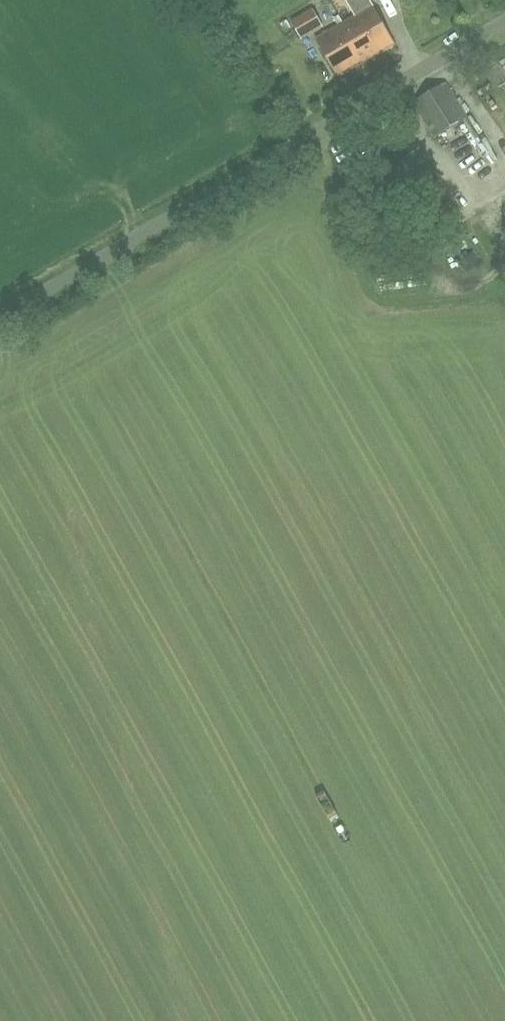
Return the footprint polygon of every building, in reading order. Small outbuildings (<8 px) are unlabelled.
[(356,16),(316,39),(339,78),(394,45),(368,0),(346,0),(356,16)] [(301,40),(322,27),(312,10),(291,22),(301,40)] [(414,104),(436,138),(467,118),(446,84),(414,104)]
